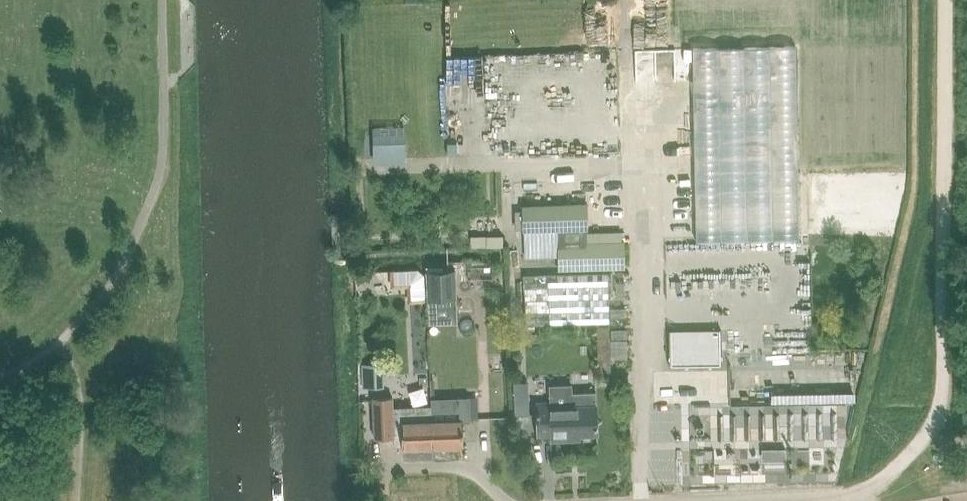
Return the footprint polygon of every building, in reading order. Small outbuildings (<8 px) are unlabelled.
[(903,46),(691,49),(694,244),(799,242),(798,176),(905,174),(903,46)] [(679,81),(680,68),(665,68),(664,81),(679,81)] [(373,135),(373,159),(403,160),(404,135),(373,135)] [(682,180),(666,181),(667,194),(683,193),(682,180)] [(558,269),(622,268),(623,268),(623,244),(621,244),(621,232),(587,233),(587,205),(522,206),(523,231),(524,231),(525,258),(558,257),(558,269)] [(809,252),(799,252),(799,260),(817,261),(818,235),(810,235),(809,252)] [(470,239),(470,250),(496,251),(497,240),(470,239)] [(426,271),(427,300),(457,298),(456,269),(426,271)] [(607,272),(522,274),(523,323),(608,321),(607,272)] [(429,303),(430,317),(458,316),(458,302),(429,303)] [(740,306),(740,316),(767,316),(766,305),(740,306)] [(721,330),(668,331),(669,367),(721,366),(721,330)] [(833,379),(833,355),(735,355),(735,371),(802,371),(802,379),(833,379)] [(364,387),(383,387),(384,387),(384,367),(364,368),(364,387)] [(551,442),(552,442),(579,441),(579,436),(597,435),(596,392),(572,393),(572,386),(549,387),(550,402),(536,403),(538,437),(551,436),(551,442)] [(433,446),(431,405),(392,407),(392,397),(373,398),(374,438),(394,437),(393,434),(401,434),(402,448),(433,446)] [(433,446),(463,445),(462,424),(470,423),(470,398),(430,400),(431,405),(433,446)]
